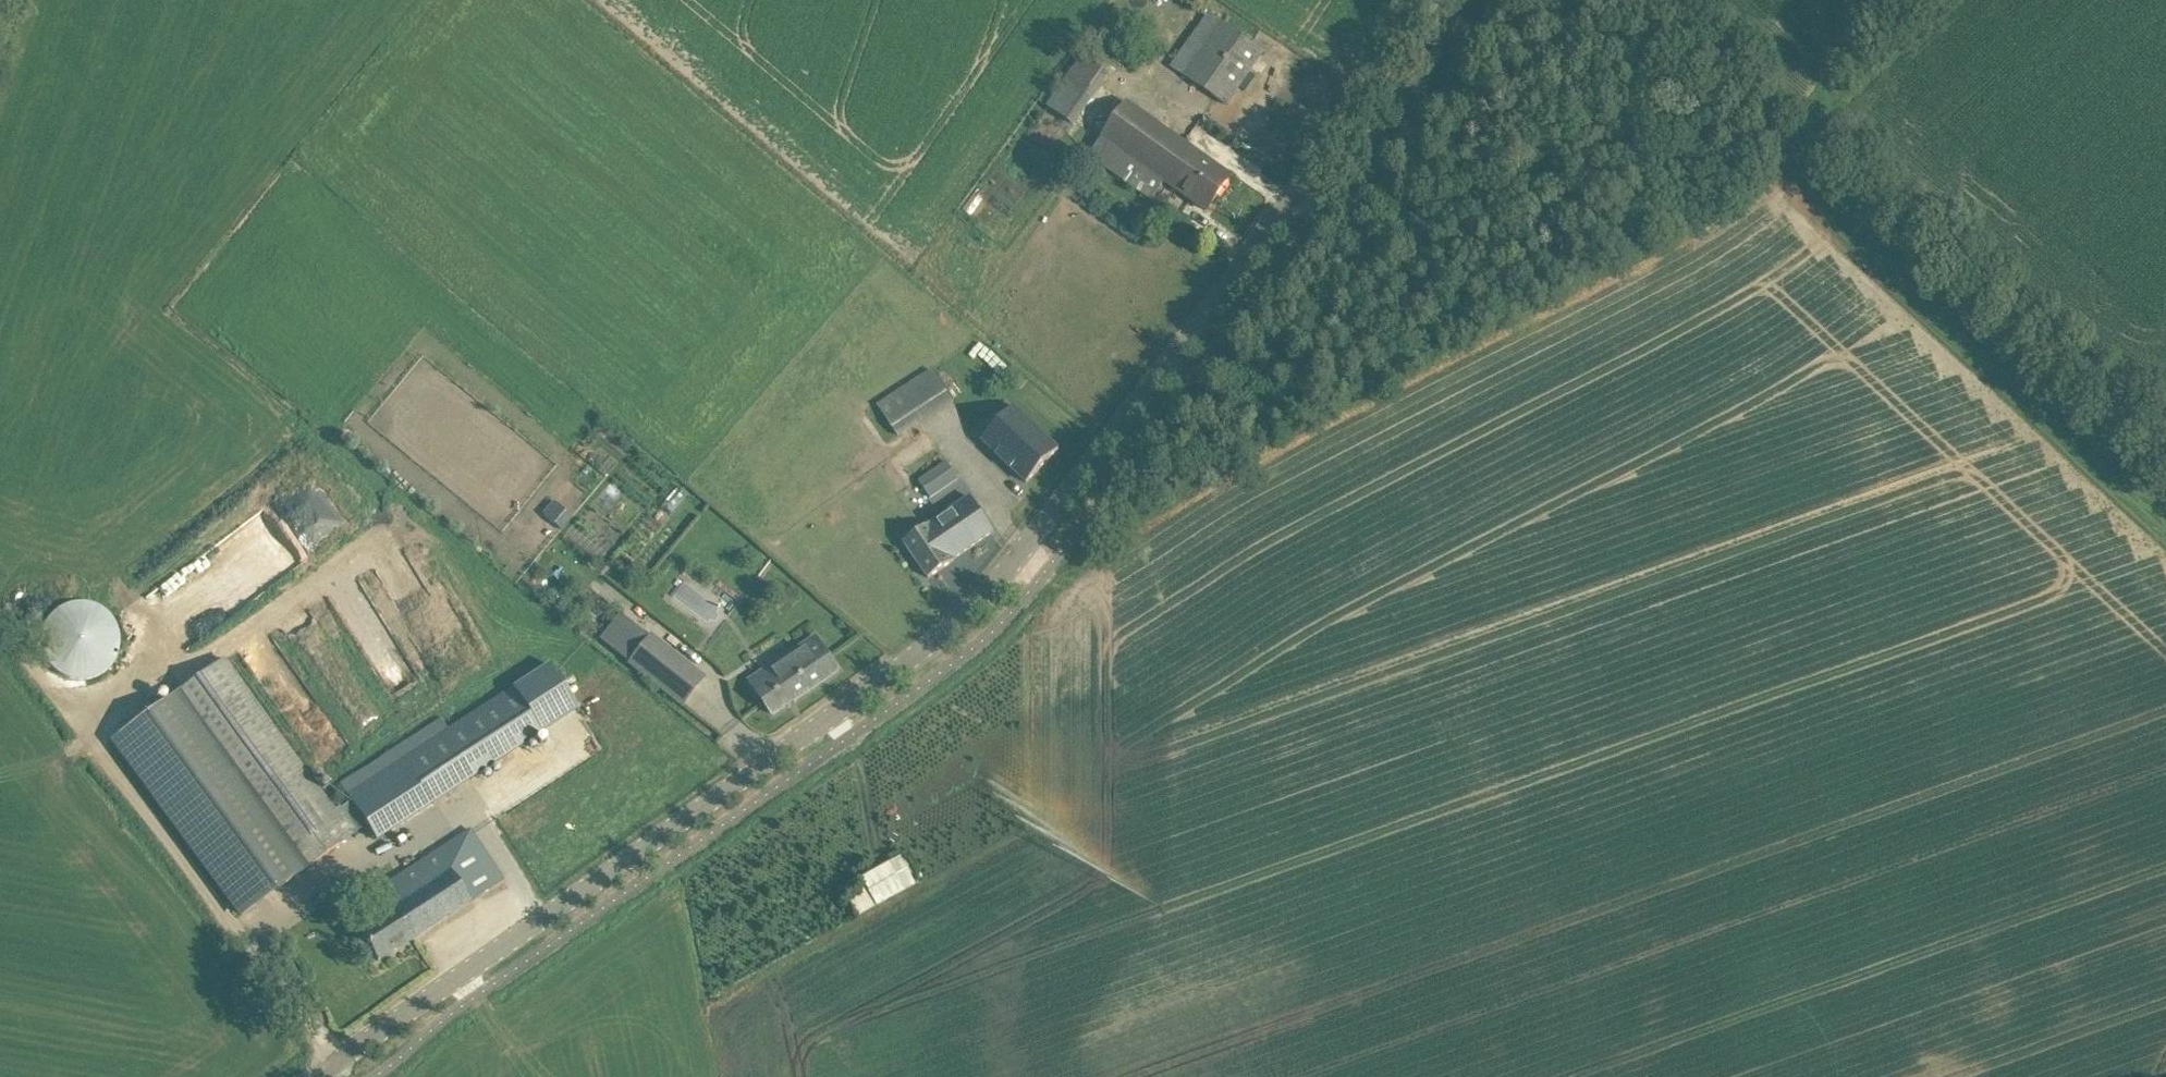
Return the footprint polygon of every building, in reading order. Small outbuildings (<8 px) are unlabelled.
[(1264,51),(1246,39),(1224,23),(1186,76),(1226,104),(1264,51)] [(1072,73),(1050,104),(1074,121),(1096,91),(1110,72),(1086,55),(1072,73)] [(1231,176),(1213,163),(1126,102),(1089,155),(1152,200),(1165,181),(1206,210),(1231,176)] [(905,399),(919,390),(933,411),(950,399),(931,370),(900,391),(905,399)] [(1015,412),(984,446),(1029,487),(1061,453),(1015,412)] [(919,480),(931,498),(959,479),(947,461),(919,480)] [(672,482),(659,507),(675,515),(688,490),(672,482)] [(993,532),(981,514),(968,495),(903,540),(929,578),(954,561),(953,559),(993,532)] [(58,673),(69,677),(81,679),(92,678),(104,673),(111,665),(118,654),(119,646),(119,634),(117,627),(111,616),(102,608),(89,603),(78,602),(66,605),(54,611),(47,622),(43,633),(42,644),(43,655),(47,663),(51,667),(58,673)] [(706,678),(649,634),(628,661),(684,705),(706,678)] [(765,683),(756,689),(761,696),(773,714),(839,670),(827,652),(816,636),(776,663),(759,674),(765,683)] [(353,801),(335,814),(223,660),(111,741),(242,918),(368,825),(353,801)] [(429,744),(403,761),(431,804),(458,786),(542,731),(514,688),(513,689),(509,692),(450,731),(429,744)] [(503,881),(491,862),(471,831),(377,891),(389,910),(358,929),(378,961),(503,881)] [(857,913),(915,888),(902,856),(860,874),(867,889),(850,896),(857,913)]
